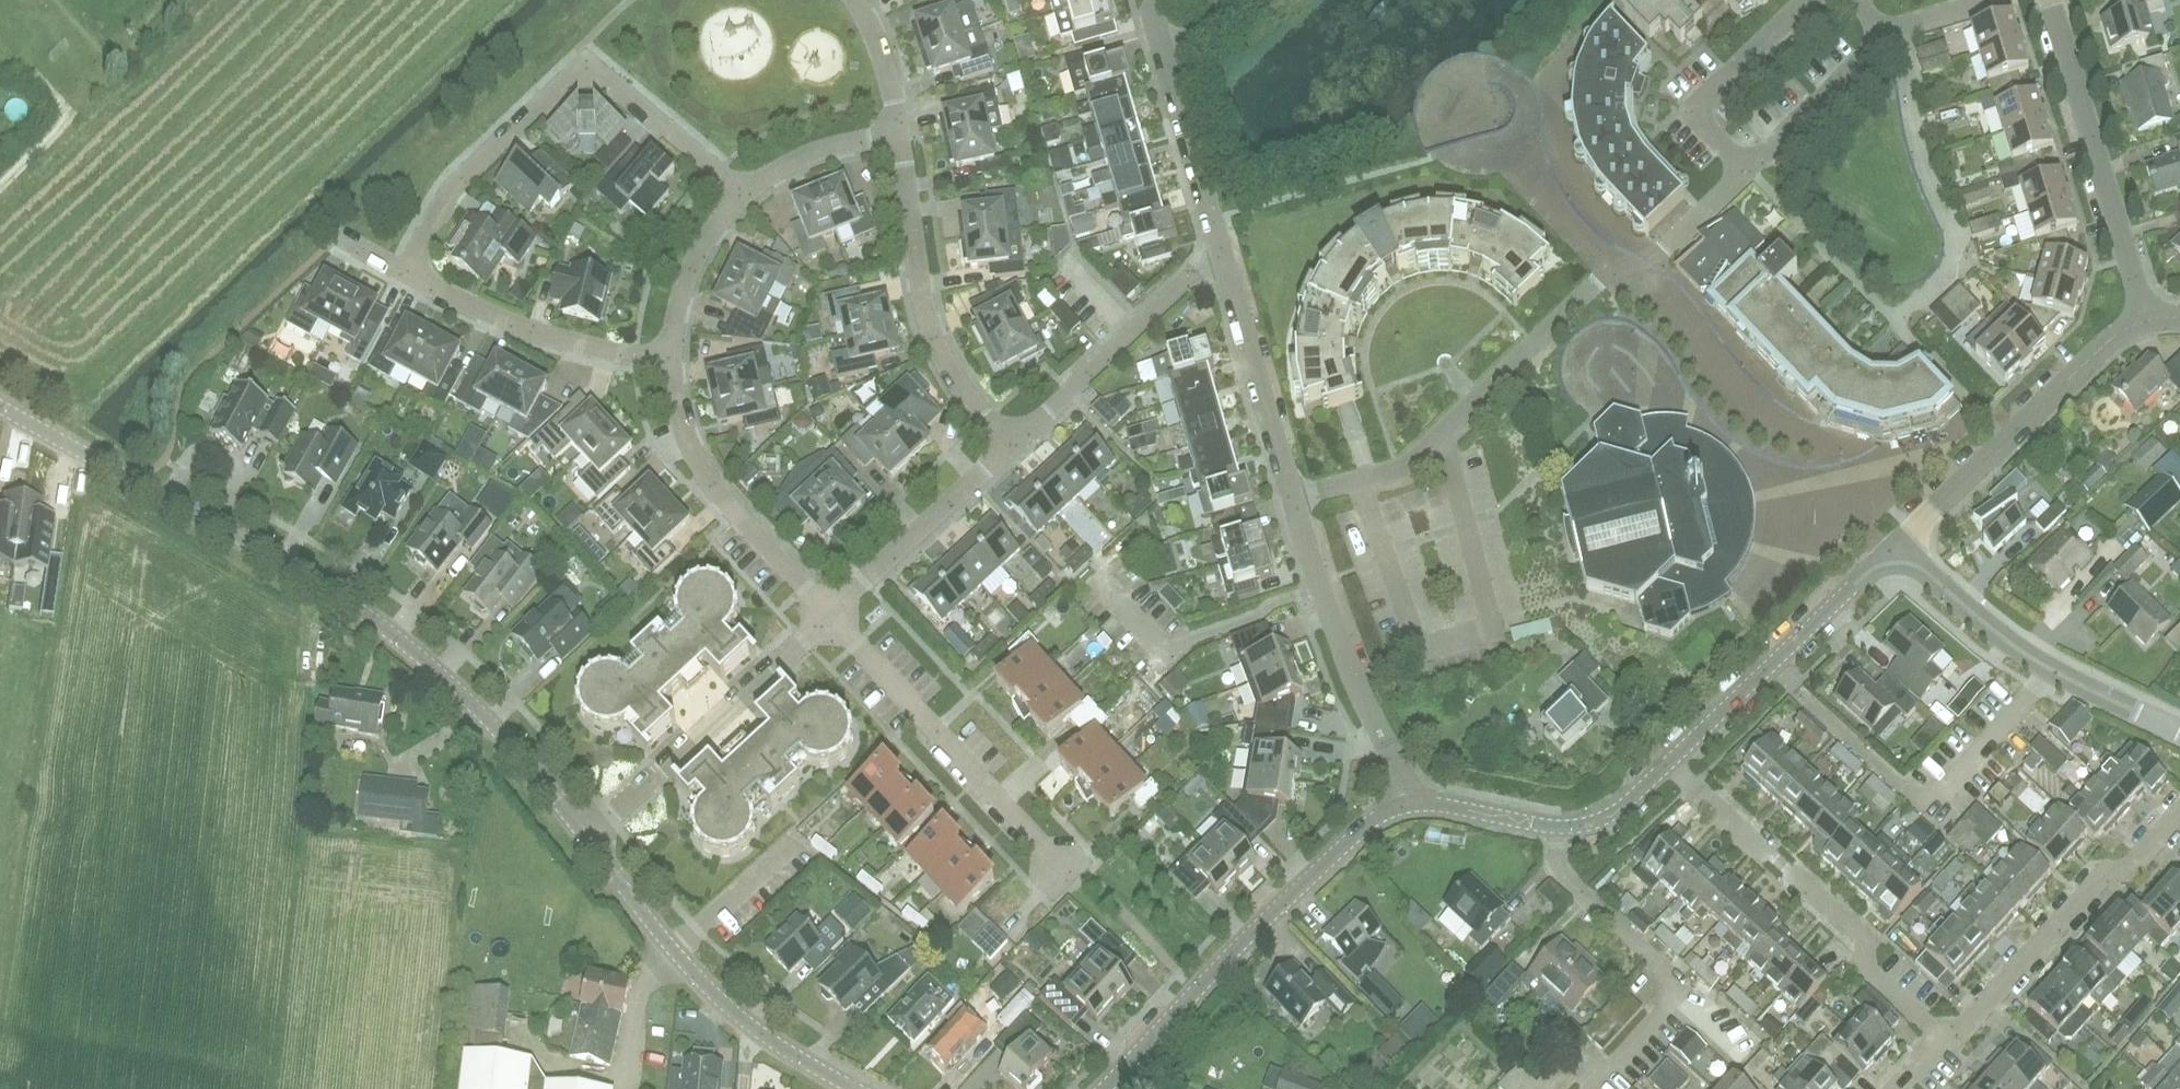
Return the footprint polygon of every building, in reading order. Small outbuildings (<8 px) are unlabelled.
[(980,29),(971,0),(934,0),(938,14),(916,21),(919,27),(914,29),(920,50),(941,43),(980,29)] [(1018,0),(1014,0),(1005,3),(1009,15),(1021,12),(1018,0)] [(1046,4),(1059,0),(1063,12),(1102,0),(1045,0),(1046,4)] [(1109,0),(1102,0),(1063,12),(1054,15),(1061,37),(1071,34),(1075,47),(1100,40),(1097,27),(1115,22),(1109,0)] [(1633,0),(1634,1),(1624,11),(1650,39),(1660,29),(1666,35),(1669,31),(1681,43),(1684,39),(1690,46),(1691,45),(1694,48),(1703,38),(1701,36),(1701,35),(1695,29),(1703,22),(1692,10),(1702,0),(1633,0)] [(1740,18),(1750,8),(1751,10),(1761,0),(1723,0),(1740,18)] [(2102,20),(2111,50),(2154,37),(2147,16),(2164,11),(2161,0),(2131,0),(2135,10),(2102,20)] [(1979,55),(2022,43),(2020,35),(2018,35),(2012,16),(1971,29),(1979,55)] [(1645,83),(1634,76),(1649,59),(1613,21),(1616,18),(1615,17),(1612,20),(1595,40),(1589,50),(1579,74),(1576,86),(1574,112),(1575,124),(1580,148),(1585,160),(1599,182),(1645,232),(1649,236),(1650,235),(1647,232),(1685,196),(1646,156),(1633,139),(1627,119),(1635,119),(1645,83)] [(994,70),(980,29),(941,43),(920,50),(927,70),(932,69),(935,75),(956,68),(961,81),(994,70)] [(1945,42),(1915,51),(1923,77),(1953,68),(1945,42)] [(2025,51),(2022,43),(1979,55),(1988,83),(1988,82),(1992,94),(2022,85),(2018,73),(2028,70),(2022,51),(2025,51)] [(1085,92),(1125,82),(1131,81),(1124,56),(1106,62),(1102,49),(1065,60),(1068,73),(1075,95),(1085,92)] [(2127,83),(2122,84),(2129,109),(2131,108),(2139,132),(2172,121),(2163,89),(2167,88),(2169,82),(2163,63),(2173,60),(2172,54),(2122,69),(2127,83)] [(1076,108),(1079,120),(1092,116),(1132,105),(1125,82),(1085,92),(1089,104),(1076,108)] [(2022,85),(1992,94),(1996,107),(1996,108),(2003,133),(2046,119),(2044,114),(2042,115),(2036,95),(2026,98),(2022,85)] [(959,138),(989,132),(1004,128),(997,101),(994,88),(964,94),(967,107),(945,113),(946,119),(941,120),(946,141),(959,138)] [(550,130),(568,150),(577,142),(595,140),(606,149),(596,160),(608,172),(632,146),(621,135),(626,129),(597,104),(578,103),(550,130)] [(1040,106),(1045,123),(1057,119),(1052,103),(1040,106)] [(1132,105),(1092,116),(1095,128),(1083,132),(1086,142),(1138,127),(1132,105)] [(2046,119),(2003,133),(2012,162),(2012,161),(2016,174),(2046,164),(2042,152),(2052,149),(2046,131),(2049,130),(2046,119)] [(1057,126),(1042,130),(1047,146),(1059,142),(1061,138),(1057,126)] [(1138,127),(1086,142),(1089,153),(1102,149),(1105,161),(1145,151),(1138,127)] [(995,160),(989,132),(959,138),(946,141),(950,163),(955,162),(957,169),(980,163),(983,176),(1013,170),(1010,156),(995,160)] [(621,164),(597,193),(621,214),(630,204),(648,219),(670,193),(661,186),(675,170),(652,150),(631,174),(621,164)] [(1145,151),(1105,161),(1108,172),(1092,177),(1095,188),(1152,172),(1145,151)] [(518,160),(497,183),(530,213),(540,203),(550,212),(574,186),(540,154),(527,168),(518,160)] [(2155,196),(2178,189),(2179,191),(2179,154),(2165,159),(2166,162),(2147,167),(2155,196)] [(1061,159),(1051,162),(1055,175),(1065,172),(1061,159)] [(2046,164),(2016,174),(2017,175),(2001,178),(2005,192),(2020,188),(2028,215),(2070,200),(2068,193),(2065,194),(2060,175),(2050,177),(2046,164)] [(1152,172),(1112,184),(1115,195),(1102,199),(1105,210),(1118,206),(1158,195),(1152,172)] [(819,191),(841,246),(877,231),(867,205),(855,210),(845,187),(842,188),(840,183),(819,191)] [(1072,185),(1059,189),(1062,199),(1075,195),(1072,185)] [(1964,205),(1974,202),(1970,189),(1960,193),(1964,205)] [(841,246),(819,191),(798,200),(800,205),(797,206),(806,230),(794,235),(804,261),(827,252),(821,238),(836,233),(841,246)] [(962,240),(1006,234),(1021,232),(1017,204),(1016,191),(985,194),(987,208),(964,211),(965,217),(960,218),(962,240)] [(1165,217),(1158,195),(1118,206),(1125,229),(1165,217)] [(2073,209),(2070,200),(2028,215),(2036,241),(2037,241),(2067,232),(2066,232),(2076,229),(2070,209),(2073,209)] [(1075,208),(1067,211),(1069,219),(1085,215),(1083,206),(1075,208)] [(1381,225),(1355,241),(1345,249),(1341,245),(1335,252),(1321,266),(1325,271),(1320,277),(1317,284),(1311,281),(1303,299),(1300,308),(1305,309),(1299,329),(1301,329),(1298,346),(1296,347),(1297,366),(1291,367),(1292,376),(1295,396),(1301,395),(1303,404),(1324,397),(1328,409),(1353,401),(1348,387),(1344,370),(1346,370),(1346,352),(1344,352),(1345,337),(1348,337),(1354,318),(1351,317),(1369,289),(1371,292),(1387,278),(1386,277),(1399,270),(1399,271),(1418,264),(1417,261),(1451,258),(1451,262),(1469,265),(1470,264),(1484,269),(1483,270),(1498,279),(1500,277),(1513,289),(1523,300),(1541,282),(1533,273),(1545,262),(1548,258),(1542,252),(1545,247),(1522,230),(1519,235),(1502,224),(1501,226),(1484,220),(1485,218),(1466,214),(1467,209),(1457,208),(1438,206),(1437,212),(1430,212),(1422,214),(1420,207),(1401,212),(1392,215),(1394,220),(1381,225)] [(1167,257),(1163,244),(1177,239),(1170,215),(1165,217),(1125,229),(1119,230),(1122,240),(1134,237),(1138,251),(1139,251),(1142,263),(1167,257)] [(1998,216),(1968,224),(1972,237),(2002,228),(1998,216)] [(504,217),(493,232),(471,217),(459,234),(456,233),(448,246),(459,254),(453,262),(484,283),(504,254),(519,264),(536,239),(504,217)] [(1087,217),(1072,221),(1077,237),(1091,232),(1087,217)] [(1703,245),(1677,268),(1678,269),(1700,291),(1706,291),(1712,296),(1752,258),(1765,244),(1755,234),(1753,236),(1734,217),(1726,222),(1703,245)] [(578,224),(573,234),(584,239),(589,229),(578,224)] [(2075,261),(2067,232),(2037,241),(2040,252),(2047,253),(2040,281),(2083,291),(2085,284),(2082,283),(2087,264),(2075,261)] [(1006,234),(962,240),(965,261),(970,261),(971,267),(994,265),(995,278),(1026,274),(1024,261),(1009,262),(1006,234)] [(779,237),(773,249),(787,257),(790,251),(779,237)] [(1080,253),(1100,247),(1097,237),(1075,244),(1076,249),(1080,253)] [(1763,270),(1752,258),(1712,296),(1708,300),(1726,319),(1727,319),(1809,406),(1828,425),(1883,442),(1940,427),(1961,407),(1920,363),(1897,376),(1873,375),(1852,362),(1781,288),(1797,272),(1780,254),(1763,270)] [(728,278),(768,297),(775,284),(788,290),(799,269),(774,256),(768,268),(745,256),(743,260),(738,258),(728,278)] [(819,277),(832,272),(827,258),(813,263),(819,277)] [(566,302),(563,313),(599,322),(600,319),(605,320),(609,302),(604,301),(610,279),(574,270),(573,273),(560,270),(553,299),(566,302)] [(1108,282),(1126,301),(1136,291),(1118,273),(1108,282)] [(331,328),(351,291),(345,288),(344,283),(341,280),(336,279),(332,281),(326,278),(318,293),(306,287),(286,324),(310,337),(319,321),(331,328)] [(768,297),(728,278),(719,297),(724,300),(722,303),(745,315),(732,340),(762,343),(775,318),(762,311),(768,297)] [(2025,306),(2017,314),(2038,337),(2061,316),(2073,319),(2078,300),(2080,300),(2083,291),(2040,281),(2032,308),(2025,306)] [(1004,336),(1024,326),(1015,309),(1025,304),(1021,295),(1024,294),(1017,282),(1003,289),(1000,283),(994,287),(997,292),(990,296),(997,308),(976,319),(980,325),(975,327),(985,346),(1004,336)] [(1959,285),(1950,294),(1971,317),(1980,308),(1959,285)] [(356,294),(351,291),(331,328),(343,334),(340,340),(351,346),(346,356),(361,365),(381,328),(367,320),(376,304),(369,301),(368,297),(365,293),(360,292),(356,294)] [(847,336),(891,326),(886,305),(881,306),(880,302),(855,308),(851,291),(824,297),(830,324),(844,321),(847,336)] [(1940,304),(1962,326),(1971,317),(1950,294),(1940,304)] [(1060,303),(1050,312),(1071,334),(1081,325),(1060,303)] [(1997,333),(2027,365),(2033,360),(2031,358),(2046,344),(2038,337),(2017,314),(1997,333)] [(412,376),(436,331),(421,323),(419,327),(408,321),(395,344),(384,338),(368,367),(390,379),(396,367),(412,376)] [(891,326),(847,336),(851,351),(832,355),(837,379),(869,372),(867,359),(891,353),(890,350),(896,348),(891,326)] [(1004,336),(985,346),(995,366),(1000,363),(1003,369),(1044,347),(1039,337),(1032,341),(1024,326),(1004,336)] [(251,330),(241,339),(255,347),(261,335),(251,330)] [(436,331),(412,376),(428,385),(422,396),(444,408),(459,379),(448,373),(460,350),(449,344),(452,339),(436,331)] [(2027,365),(1997,333),(1976,353),(2005,383),(2019,369),(2021,371),(2027,365)] [(1152,363),(1158,383),(1168,380),(1208,369),(1215,367),(1207,343),(1194,347),(1194,345),(1193,345),(1191,338),(1181,341),(1180,340),(1179,340),(1182,351),(1168,355),(1152,363)] [(715,400),(773,386),(773,385),(759,389),(755,374),(769,371),(763,347),(736,354),(739,367),(714,373),(715,376),(710,378),(715,400)] [(2173,363),(2161,374),(2148,359),(2129,377),(2128,375),(2112,389),(2135,413),(2168,382),(2179,395),(2179,356),(2173,363)] [(502,408),(522,371),(497,357),(483,383),(470,375),(456,401),(480,414),(488,400),(502,408)] [(312,368),(307,377),(319,383),(323,374),(312,368)] [(1208,369),(1168,380),(1175,403),(1215,392),(1208,369)] [(547,384),(522,371),(502,408),(516,415),(508,429),(528,440),(551,419),(533,410),(547,384)] [(832,394),(826,376),(808,382),(814,400),(832,394)] [(887,412),(876,422),(910,458),(926,444),(922,440),(925,437),(907,418),(927,400),(908,380),(880,405),(887,412)] [(212,435),(241,451),(253,429),(261,433),(260,436),(277,445),(296,411),(278,401),(276,405),(239,385),(230,401),(225,399),(216,416),(221,419),(212,435)] [(773,386),(715,400),(720,421),(726,420),(727,424),(751,418),(754,430),(782,424),(773,386)] [(1215,392),(1175,403),(1182,427),(1222,415),(1215,392)] [(1119,396),(1108,407),(1119,418),(1120,419),(1131,408),(1119,396)] [(1102,400),(1092,409),(1110,427),(1119,418),(1108,407),(1102,400)] [(818,405),(810,410),(816,418),(820,415),(822,409),(818,405)] [(581,455),(612,427),(609,424),(609,420),(608,416),(605,413),(602,412),(598,412),(592,406),(577,420),(567,409),(531,442),(539,451),(543,447),(555,460),(572,444),(581,455)] [(1164,410),(1146,415),(1149,428),(1167,422),(1164,410)] [(1566,539),(1568,547),(1574,564),(1579,560),(1586,590),(1638,605),(1644,631),(1671,638),(1691,619),(1690,616),(1699,614),(1704,612),(1708,610),(1713,608),(1716,606),(1724,601),(1727,599),(1721,590),(1730,581),(1734,577),(1742,566),(1745,560),(1749,552),(1751,547),(1753,541),(1754,535),(1755,529),(1756,522),(1756,516),(1756,509),(1756,504),(1755,498),(1753,493),(1751,488),(1747,480),(1744,475),(1740,468),(1736,462),(1732,458),(1728,454),(1720,447),(1714,443),(1707,439),(1701,436),(1696,434),(1681,430),(1682,419),(1675,418),(1657,417),(1650,419),(1642,421),(1641,418),(1614,411),(1594,431),(1600,456),(1562,493),(1569,523),(1564,522),(1566,539)] [(802,414),(793,423),(798,428),(806,429),(811,423),(802,414)] [(1228,437),(1222,415),(1182,427),(1188,448),(1228,437)] [(910,458),(876,422),(875,422),(879,426),(868,437),(858,426),(840,442),(860,463),(869,454),(886,473),(889,470),(893,474),(910,458)] [(1142,425),(1127,429),(1130,439),(1145,435),(1142,425)] [(1076,441),(1067,449),(1095,480),(1115,462),(1091,436),(1094,433),(1087,426),(1073,438),(1076,441)] [(612,427),(581,455),(591,465),(578,478),(598,499),(626,473),(616,462),(631,448),(626,441),(626,438),(624,434),(622,431),(618,430),(615,430),(612,427)] [(294,480),(313,491),(323,473),(336,481),(356,445),(335,433),(329,443),(324,440),(321,446),(302,435),(288,461),(281,463),(283,470),(281,473),(285,475),(287,482),(294,480)] [(2166,451),(2153,435),(2132,453),(2146,469),(2166,451)] [(1129,441),(1132,452),(1151,447),(1148,436),(1136,439),(1129,441)] [(1235,460),(1228,437),(1188,448),(1192,460),(1178,463),(1181,475),(1190,472),(1235,460)] [(450,456),(425,441),(409,468),(433,483),(450,456)] [(463,445),(457,456),(471,464),(477,453),(463,445)] [(852,470),(833,449),(805,476),(845,519),(861,504),(857,500),(860,497),(843,479),(852,470)] [(1095,480),(1067,449),(1048,466),(1077,497),(1095,480)] [(2110,454),(2097,466),(2106,476),(2119,464),(2110,454)] [(1207,491),(1241,481),(1235,460),(1190,472),(1194,486),(1199,485),(1202,494),(1208,493),(1207,491)] [(359,513),(376,523),(385,509),(396,516),(412,490),(400,483),(403,480),(377,464),(358,494),(354,491),(343,509),(356,517),(359,513)] [(765,467),(766,482),(782,481),(780,466),(765,467)] [(1077,497),(1048,466),(1029,484),(1058,515),(1077,497)] [(2097,466),(2079,483),(2088,493),(2106,476),(2097,466)] [(1988,497),(1994,503),(1973,518),(1987,539),(1983,543),(1993,554),(2025,524),(2012,509),(2017,505),(2011,497),(2026,484),(2015,472),(1988,497)] [(2125,507),(2148,532),(2179,502),(2179,494),(2161,474),(2125,507)] [(770,507),(790,528),(804,514),(821,533),(824,530),(828,534),(845,519),(805,476),(770,507)] [(1241,481),(1207,491),(1208,493),(1214,515),(1210,516),(1214,528),(1239,521),(1235,509),(1254,504),(1246,479),(1241,481)] [(634,534),(669,501),(660,492),(663,489),(655,480),(652,483),(650,481),(627,501),(617,490),(593,512),(613,534),(625,524),(634,534)] [(540,495),(529,483),(522,490),(533,501),(540,495)] [(1058,515),(1029,484),(1019,493),(1017,490),(1003,503),(1010,510),(1013,507),(1038,534),(1058,515)] [(478,513),(503,527),(515,507),(490,493),(478,513)] [(1135,502),(1142,509),(1152,500),(1145,493),(1135,502)] [(1170,494),(1156,497),(1159,506),(1172,503),(1170,494)] [(14,566),(19,529),(16,528),(17,524),(21,524),(25,499),(4,496),(2,510),(0,510),(0,565),(14,566)] [(19,529),(14,566),(46,570),(42,595),(56,598),(62,558),(50,556),(55,516),(50,515),(49,518),(39,517),(39,514),(41,501),(25,499),(21,524),(17,524),(16,528),(19,529)] [(669,501),(634,534),(643,545),(632,555),(652,577),(676,555),(666,543),(689,522),(686,520),(689,517),(681,508),(678,511),(669,501)] [(1125,511),(1132,518),(1142,509),(1135,502),(1125,511)] [(2058,503),(2035,523),(2043,532),(2066,512),(2058,503)] [(419,536),(408,550),(417,557),(414,560),(425,569),(428,565),(436,572),(462,540),(473,550),(492,526),(472,510),(460,525),(454,524),(439,511),(430,522),(425,523),(418,531),(419,536)] [(2082,510),(2067,519),(2083,544),(2098,535),(2082,510)] [(563,514),(557,520),(567,530),(574,525),(563,514)] [(980,529),(971,537),(1000,568),(1020,550),(995,524),(998,521),(991,514),(978,526),(980,529)] [(1239,521),(1214,528),(1217,540),(1214,541),(1212,544),(1216,557),(1219,558),(1226,557),(1228,563),(1267,551),(1261,529),(1242,534),(1239,521)] [(580,527),(568,538),(577,548),(589,537),(580,527)] [(2064,528),(2029,564),(2058,591),(2092,555),(2064,528)] [(971,537),(953,554),(981,586),(1000,568),(971,537)] [(481,574),(465,594),(475,602),(474,607),(483,613),(487,611),(490,614),(502,599),(513,608),(521,598),(542,571),(521,554),(511,567),(498,557),(505,548),(493,539),(471,566),(481,574)] [(1073,541),(1060,553),(1067,561),(1080,549),(1073,541)] [(1179,575),(1170,546),(1157,550),(1166,580),(1179,575)] [(1077,556),(1083,563),(1093,554),(1087,547),(1077,556)] [(2127,581),(2132,586),(2108,609),(2145,646),(2171,620),(2139,588),(2143,584),(2133,574),(2148,560),(2135,548),(2113,570),(2126,582),(2127,581)] [(1274,575),(1267,551),(1228,563),(1235,587),(1231,588),(1234,601),(1260,593),(1256,581),(1274,575)] [(981,586),(953,554),(933,572),(962,603),(981,586)] [(1073,572),(1083,563),(1077,556),(1067,565),(1073,572)] [(2171,569),(2179,578),(2179,559),(2171,569)] [(1043,560),(1034,568),(1043,579),(1052,570),(1043,560)] [(962,603),(933,572),(924,581),(922,578),(908,591),(915,598),(918,595),(942,622),(962,603)] [(614,732),(614,731),(617,730),(621,729),(621,730),(623,729),(623,728),(626,727),(628,725),(628,724),(631,721),(640,731),(633,737),(647,753),(651,750),(648,746),(672,724),(676,721),(662,706),(708,663),(722,679),(726,676),(725,675),(750,653),(753,656),(756,653),(742,638),(735,644),(726,635),(729,632),(731,630),(733,627),(734,628),(735,626),(734,625),(736,622),(737,619),(738,619),(738,617),(737,616),(737,612),(737,608),(738,608),(738,606),(737,606),(736,602),(735,599),(736,599),(735,596),(734,597),(731,594),(729,591),(730,590),(728,588),(727,589),(724,587),(721,585),(722,584),(719,583),(719,584),(715,583),(711,582),(711,581),(709,580),(709,582),(705,582),(702,582),(701,581),(699,581),(700,583),(696,584),(692,586),(692,584),(690,586),(690,587),(688,589),(685,592),(684,591),(683,593),(684,594),(681,597),(680,601),(678,600),(678,602),(679,603),(678,606),(678,610),(676,610),(676,612),(678,612),(678,616),(679,620),(677,621),(678,623),(680,622),(681,626),(683,629),(686,632),(673,643),(660,630),(632,656),(645,669),(632,681),(629,679),(626,676),(623,674),(623,673),(621,672),(621,673),(617,672),(613,672),(613,670),(611,670),(610,671),(607,671),(603,672),(603,671),(601,671),(601,673),(597,674),(594,676),(593,675),(591,676),(592,677),(589,679),(587,682),(585,681),(584,683),(585,684),(583,687),(581,691),(580,690),(579,692),(581,693),(580,696),(580,700),(578,700),(578,702),(580,702),(580,706),(581,710),(580,711),(581,713),(582,712),(583,716),(585,719),(584,719),(586,721),(587,720),(590,723),(593,726),(592,727),(594,728),(595,727),(598,729),(601,730),(601,731),(603,732),(604,730),(608,731),(612,731),(612,732),(614,732)] [(1049,581),(1039,590),(1046,597),(1056,588),(1053,585),(1049,581)] [(2104,582),(2087,598),(2096,608),(2113,592),(2104,582)] [(25,588),(12,586),(9,607),(22,609),(25,588)] [(1046,597),(1039,590),(1029,599),(1036,606),(1046,597)] [(552,602),(530,622),(528,620),(514,633),(516,636),(515,637),(525,647),(521,651),(531,661),(535,658),(538,661),(556,645),(560,645),(568,654),(593,630),(575,611),(567,618),(552,602)] [(1029,616),(1017,603),(1007,612),(1019,625),(1029,616)] [(1549,620),(1510,631),(1514,643),(1552,632),(1549,620)] [(1886,648),(1907,667),(1897,678),(1920,699),(1942,675),(1931,665),(1943,652),(1910,622),(1886,648)] [(2177,652),(2179,649),(2179,625),(2165,640),(2177,652)] [(956,626),(945,636),(965,657),(976,647),(956,626)] [(1293,670),(1294,670),(1295,669),(1286,645),(1270,651),(1261,627),(1231,638),(1248,686),(1293,669),(1293,670)] [(1014,701),(1048,670),(1032,652),(1039,645),(1029,634),(1009,653),(1018,663),(997,682),(1014,701)] [(998,642),(991,635),(981,644),(988,651),(998,642)] [(1104,635),(1097,641),(1106,651),(1113,645),(1104,635)] [(988,651),(981,644),(971,653),(978,660),(988,651)] [(1545,737),(1562,755),(1593,726),(1589,721),(1609,702),(1573,665),(1558,679),(1572,694),(1542,722),(1551,731),(1545,737)] [(1257,708),(1254,722),(1286,727),(1290,704),(1287,698),(1302,692),(1294,670),(1293,670),(1293,669),(1248,686),(1257,708)] [(1048,670),(1014,701),(1012,703),(1020,717),(1025,712),(1031,719),(1065,688),(1048,670)] [(1894,684),(1884,695),(1862,675),(1838,701),(1870,731),(1893,706),(1907,718),(1918,706),(1894,684)] [(1168,679),(1160,686),(1173,700),(1181,692),(1168,679)] [(1975,679),(1949,709),(1959,717),(1985,688),(1975,679)] [(851,725),(850,726),(849,723),(847,720),(848,719),(846,717),(845,718),(842,715),(839,712),(840,711),(838,710),(837,711),(834,710),(831,708),(831,707),(829,707),(828,708),(824,707),(820,707),(820,706),(818,706),(818,708),(814,708),(811,709),(811,708),(808,709),(809,710),(806,712),(804,714),(801,717),(792,707),(799,701),(785,685),(781,688),(784,691),(760,714),(760,713),(756,717),(771,732),(725,775),(710,759),(707,762),(707,763),(683,785),(680,782),(676,785),(691,800),(698,794),(706,803),(703,806),(701,808),(699,811),(698,810),(697,812),(698,813),(696,816),(695,820),(694,820),(694,822),(695,822),(694,826),(695,830),(693,830),(694,833),(695,832),(696,836),(697,839),(696,840),(697,842),(698,841),(701,845),(703,848),(702,849),(704,850),(705,849),(708,851),(711,853),(710,854),(712,855),(713,854),(717,856),(721,856),(721,858),(723,858),(723,857),(727,857),(730,856),(730,857),(733,857),(732,856),(736,854),(739,853),(740,854),(742,853),(741,851),(744,849),(747,847),(748,847),(749,846),(748,845),(750,841),(752,838),(753,838),(754,836),(753,835),(754,832),(754,828),(756,828),(756,826),(754,826),(754,822),(753,818),(754,818),(754,815),(752,816),(751,813),(749,809),(746,806),(759,795),(772,808),(800,782),(787,769),(800,757),(803,760),(806,762),(809,764),(809,765),(811,766),(811,765),(815,766),(819,767),(819,768),(821,768),(822,767),(825,767),(829,766),(829,768),(831,767),(831,766),(835,764),(838,762),(839,764),(841,762),(840,761),(843,759),(845,756),(847,757),(848,755),(847,754),(849,751),(851,748),(852,748),(852,746),(851,745),(852,742),(852,738),(854,738),(854,736),(852,736),(852,732),(851,728),(852,728),(851,725)] [(1081,706),(1065,688),(1031,719),(1048,738),(1069,718),(1078,729),(1098,710),(1089,700),(1081,706)] [(360,733),(377,735),(383,695),(366,692),(365,695),(336,690),(334,705),(321,703),(316,733),(330,735),(331,736),(333,727),(361,732),(360,733)] [(2089,717),(2073,702),(2062,714),(2078,728),(2089,717)] [(1172,711),(1165,703),(1159,709),(1167,717),(1172,711)] [(1201,704),(1177,713),(1183,720),(1193,731),(1209,725),(1201,704)] [(1936,707),(1928,716),(1946,732),(1954,723),(1936,707)] [(1098,710),(1078,729),(1088,739),(1060,764),(1077,783),(1111,751),(1095,733),(1108,721),(1098,710)] [(1168,718),(1175,727),(1181,721),(1174,710),(1168,718)] [(1809,732),(1817,723),(1804,712),(1796,721),(1809,732)] [(2067,741),(2078,728),(2062,714),(2051,726),(2067,741)] [(1254,722),(1246,721),(1242,747),(1250,748),(1246,772),(1293,780),(1293,781),(1295,781),(1299,755),(1282,752),(1286,727),(1254,722)] [(1817,723),(1809,732),(1821,743),(1829,734),(1817,723)] [(1740,750),(1751,761),(1741,771),(1759,787),(1788,755),(1771,739),(1768,742),(1758,732),(1740,750)] [(2030,748),(2034,752),(2043,760),(2058,773),(2067,763),(2040,737),(2030,748)] [(1844,764),(1851,756),(1837,744),(1830,752),(1844,764)] [(2123,769),(2147,792),(2146,792),(2154,800),(2163,790),(2160,787),(2168,779),(2131,745),(2115,761),(2123,769)] [(1111,751),(1077,783),(1075,784),(1083,798),(1088,794),(1094,801),(1128,770),(1111,751)] [(2043,760),(2034,752),(2023,764),(2032,772),(2043,760)] [(1788,755),(1759,787),(1777,803),(1806,771),(1788,755)] [(2108,770),(2099,780),(2128,806),(2136,798),(2139,801),(2146,792),(2147,792),(2123,769),(2115,761),(2114,762),(2107,755),(2100,762),(2108,770)] [(1863,767),(1851,756),(1844,764),(1855,775),(1863,767)] [(867,810),(903,777),(901,778),(884,760),(850,791),(867,810)] [(1144,788),(1128,770),(1094,801),(1111,819),(1132,800),(1142,810),(1162,792),(1152,781),(1144,788)] [(1823,787),(1806,771),(1777,803),(1794,819),(1823,787)] [(2012,794),(2023,781),(2010,771),(1999,783),(2012,794)] [(1241,804),(1235,809),(1235,810),(1258,832),(1271,820),(1274,802),(1289,805),(1293,781),(1293,780),(1246,772),(1241,804)] [(1878,796),(1886,787),(1873,776),(1865,785),(1878,796)] [(916,786),(903,777),(867,810),(883,828),(917,797),(911,790),(916,786)] [(2084,796),(2115,827),(2131,810),(2128,806),(2099,780),(2084,796)] [(364,782),(360,809),(365,815),(412,821),(416,787),(399,785),(397,796),(380,794),(381,785),(364,782)] [(1988,796),(2000,807),(2012,794),(1999,783),(1988,796)] [(1840,802),(1823,787),(1794,819),(1811,834),(1840,802)] [(1898,798),(1886,787),(1878,796),(1890,807),(1898,798)] [(2067,814),(2088,834),(2095,841),(2103,832),(2107,836),(2115,827),(2084,796),(2073,787),(2065,795),(2075,805),(2067,814)] [(934,815),(917,797),(883,828),(901,846),(934,815)] [(1858,818),(1840,802),(1811,834),(1818,840),(1815,843),(1816,851),(1822,857),(1858,818)] [(1235,810),(1235,809),(1229,803),(1213,819),(1219,825),(1202,842),(1237,877),(1255,860),(1243,847),(1258,832),(1235,810)] [(1977,805),(1966,816),(1978,827),(1972,834),(1973,834),(1985,845),(2001,828),(1977,805)] [(2036,817),(2036,818),(2076,855),(2084,846),(2080,843),(2088,834),(2067,814),(2060,807),(2044,824),(2036,817)] [(1913,828),(1921,820),(1908,808),(1900,817),(1913,828)] [(1978,827),(1966,816),(1946,836),(1959,849),(1972,834),(1978,827)] [(1858,818),(1822,857),(1841,874),(1869,842),(1851,826),(1858,818)] [(2076,855),(2036,818),(2029,824),(2037,832),(2027,843),(2056,869),(2063,861),(2067,864),(2076,855)] [(1933,830),(1921,820),(1913,828),(1925,839),(1933,830)] [(927,875),(963,842),(962,842),(960,844),(943,825),(909,856),(927,875)] [(1465,835),(1426,830),(1424,842),(1465,848),(1465,835)] [(1660,884),(1690,852),(1682,844),(1679,848),(1670,839),(1669,840),(1659,831),(1639,852),(1650,861),(1643,868),(1660,884)] [(1899,846),(1911,859),(1927,844),(1915,831),(1899,846)] [(1895,848),(1894,847),(1878,833),(1869,842),(1841,874),(1858,890),(1895,848)] [(1972,834),(1959,849),(1964,854),(1967,851),(1969,853),(1979,843),(1972,836),(1973,834),(1972,834)] [(1937,835),(1922,851),(1931,859),(1945,843),(1937,835)] [(826,845),(816,837),(811,844),(821,852),(826,845)] [(976,851),(963,842),(927,875),(943,893),(977,862),(971,855),(976,851)] [(1237,877),(1202,842),(1169,874),(1192,897),(1207,882),(1218,894),(1235,877),(1236,878),(1237,877)] [(832,860),(837,853),(826,845),(821,852),(832,860)] [(1912,864),(1895,848),(1858,890),(1875,906),(1904,874),(1903,873),(1912,864)] [(2022,848),(2006,865),(2038,895),(2047,885),(2044,883),(2051,874),(2022,848)] [(1690,852),(1660,884),(1678,900),(1707,867),(1690,852)] [(2038,895),(1998,858),(1991,865),(1999,873),(1990,883),(2019,909),(2026,901),(2029,904),(2038,895)] [(1707,867),(1678,900),(1688,909),(1681,916),(1688,923),(1694,915),(1695,916),(1725,883),(1722,881),(1727,876),(1726,870),(1716,860),(1708,868),(1707,867)] [(1954,860),(1944,872),(1952,879),(1963,868),(1954,860)] [(977,862),(943,893),(960,911),(994,880),(977,862)] [(857,879),(867,887),(872,880),(862,872),(857,879)] [(1952,879),(1944,872),(1933,884),(1942,891),(1952,879)] [(1904,874),(1875,906),(1880,910),(1880,916),(1890,925),(1921,890),(1904,874)] [(2178,880),(2170,874),(2162,883),(2165,886),(2158,893),(2179,913),(2179,882),(2178,880)] [(1470,938),(1481,949),(1509,918),(1500,911),(1503,908),(1470,877),(1445,905),(1476,933),(1470,938)] [(1725,883),(1695,916),(1696,915),(1702,920),(1708,914),(1719,924),(1742,898),(1735,891),(1738,887),(1729,879),(1725,883)] [(867,887),(877,895),(883,889),(872,880),(867,887)] [(2019,909),(1990,883),(1980,894),(1971,886),(1966,892),(2006,930),(2015,920),(2012,917),(2019,909)] [(904,896),(913,910),(931,898),(922,884),(904,896)] [(1622,897),(1612,886),(1604,894),(1614,906),(1622,897)] [(854,930),(874,911),(856,892),(836,912),(854,930)] [(2006,930),(1966,892),(1960,899),(1968,907),(1958,917),(1987,943),(1994,936),(1998,939),(2006,930)] [(1925,893),(1912,907),(1923,917),(1936,902),(1925,893)] [(2158,893),(2143,910),(2133,901),(2132,902),(2158,924),(2147,937),(2161,950),(2179,929),(2179,913),(2158,893)] [(1751,906),(1742,898),(1719,924),(1730,934),(1724,940),(1730,946),(1763,911),(1754,902),(1751,906)] [(1411,902),(1407,922),(1419,933),(1430,921),(1411,902)] [(1521,902),(1508,906),(1513,921),(1526,917),(1521,902)] [(2158,924),(2132,902),(2122,912),(2119,910),(2103,928),(2132,954),(2147,937),(2158,924)] [(1356,904),(1323,935),(1345,958),(1349,962),(1342,969),(1389,1017),(1402,1004),(1374,975),(1373,976),(1370,972),(1367,970),(1378,949),(1367,941),(1380,929),(1356,904)] [(1923,917),(1912,907),(1902,919),(1909,926),(1919,915),(1922,918),(1923,917)] [(902,915),(912,923),(918,916),(907,908),(902,915)] [(1632,915),(1627,920),(1644,935),(1653,924),(1637,909),(1632,915)] [(1772,919),(1763,911),(1730,946),(1738,953),(1744,947),(1755,957),(1774,935),(1775,935),(1778,932),(1769,923),(1772,919)] [(918,916),(912,923),(923,931),(928,924),(918,916)] [(1942,919),(1934,927),(1974,965),(1983,955),(1979,952),(1987,943),(1958,917),(1950,926),(1942,919)] [(826,922),(814,934),(798,918),(766,949),(790,973),(821,943),(831,953),(844,941),(826,922)] [(990,960),(1009,941),(989,923),(971,942),(990,960)] [(1667,946),(1675,938),(1662,926),(1654,935),(1667,946)] [(1974,965),(1934,927),(1928,934),(1936,941),(1926,952),(1923,950),(1913,961),(1934,981),(1945,970),(1955,979),(1962,970),(1966,973),(1974,965)] [(2090,949),(2082,958),(2107,981),(2116,971),(2132,954),(2103,928),(2087,946),(2090,949)] [(1754,956),(1747,962),(1756,971),(1750,977),(1759,985),(1794,947),(1786,939),(1789,936),(1781,929),(1778,932),(1775,935),(1774,935),(1755,957),(1754,956)] [(1099,954),(1083,972),(1083,973),(1113,1001),(1114,1003),(1132,984),(1119,972),(1133,956),(1109,934),(1095,950),(1099,954)] [(1542,1003),(1589,953),(1579,943),(1575,947),(1565,937),(1527,978),(1513,965),(1511,967),(1482,998),(1486,1002),(1477,1011),(1488,1022),(1497,1013),(1495,1011),(1521,984),(1526,989),(1535,980),(1537,982),(1529,991),(1542,1003)] [(1675,938),(1667,946),(1678,957),(1686,949),(1675,938)] [(910,971),(897,957),(873,970),(851,947),(836,961),(841,966),(820,987),(822,989),(821,995),(827,1001),(833,1000),(846,1013),(876,983),(887,994),(910,971)] [(1482,986),(1505,962),(1489,947),(1466,971),(1482,986)] [(1794,947),(1759,985),(1765,991),(1771,985),(1782,995),(1808,967),(1800,960),(1804,956),(1794,947)] [(2107,981),(2082,958),(2075,952),(2066,962),(2069,965),(2062,972),(2091,999),(2100,1007),(2111,996),(2112,996),(2126,981),(2116,971),(2107,981)] [(1589,953),(1542,1003),(1556,1015),(1564,1006),(1573,1014),(1607,976),(1602,971),(1605,967),(1589,953)] [(1701,978),(1710,968),(1715,962),(1708,956),(1702,963),(1692,954),(1684,962),(1701,978)] [(2164,974),(2173,982),(2175,980),(2179,975),(2179,968),(2174,963),(2164,974)] [(1341,1017),(1354,1005),(1322,971),(1310,982),(1293,964),(1266,989),(1301,1026),(1327,1002),(1341,1017)] [(1808,967),(1782,995),(1800,1011),(1805,1007),(1813,997),(1821,989),(1830,979),(1821,971),(1817,976),(1808,967)] [(1083,973),(1083,972),(1078,968),(1062,986),(1055,980),(1040,997),(1071,1024),(1085,1009),(1096,1019),(1113,1001),(1083,973)] [(1701,978),(1696,983),(1708,993),(1714,987),(1718,991),(1721,989),(1726,983),(1710,968),(1701,978)] [(2062,972),(2045,991),(2085,1026),(2093,1017),(2083,1007),(2091,999),(2062,972)] [(571,1054),(610,1063),(629,982),(590,973),(571,1054)] [(929,975),(921,984),(889,1019),(892,1021),(891,1022),(898,1029),(903,1034),(911,1041),(912,1040),(914,1043),(946,1009),(956,999),(929,975)] [(951,1023),(928,1050),(947,1067),(957,1055),(961,1058),(974,1043),(965,1034),(977,1021),(976,1019),(996,997),(983,984),(961,1006),(964,1009),(951,1023)] [(1739,1007),(1748,998),(1735,986),(1726,995),(1739,1007)] [(505,1037),(510,991),(471,987),(465,1032),(505,1037)] [(1821,989),(1813,997),(1822,1006),(1827,1000),(1827,994),(1821,989)] [(2179,1008),(2179,995),(2173,989),(2163,1000),(2176,1012),(2179,1008)] [(1633,999),(1623,990),(1603,1011),(1613,1020),(1633,999)] [(2085,1026),(2045,991),(2029,1008),(2032,1011),(2023,1021),(2049,1045),(2058,1034),(2065,1040),(2072,1039),(2085,1026)] [(1889,1034),(1898,1024),(1864,992),(1855,1002),(1866,1013),(1850,1031),(1882,1061),(1888,1055),(1884,1052),(1895,1040),(1889,1034)] [(1748,998),(1739,1007),(1750,1017),(1758,1008),(1748,998)] [(1643,1008),(1633,999),(1613,1020),(1623,1029),(1643,1008)] [(1804,1026),(1814,1015),(1805,1007),(1800,1011),(1795,1017),(1804,1026)] [(1613,1020),(1603,1011),(1584,1033),(1593,1042),(1613,1020)] [(2132,1011),(2120,1026),(2130,1034),(2142,1020),(2132,1011)] [(1001,1071),(1021,1088),(1034,1088),(1042,1080),(1037,1075),(1056,1054),(1036,1035),(1042,1029),(1025,1014),(998,1044),(1013,1058),(1001,1071)] [(1411,1017),(1398,1029),(1418,1049),(1430,1036),(1411,1017)] [(2144,1034),(2162,1049),(2176,1032),(2157,1018),(2144,1034)] [(1603,1051),(1623,1029),(1613,1020),(1593,1042),(1603,1051)] [(1572,1022),(1557,1038),(1569,1048),(1583,1032),(1572,1022)] [(2129,1035),(2121,1027),(2109,1041),(2117,1048),(2129,1035)] [(1708,1050),(1686,1031),(1670,1050),(1692,1069),(1708,1050)] [(1882,1061),(1850,1031),(1835,1048),(1823,1037),(1814,1047),(1852,1083),(1861,1074),(1863,1076),(1873,1065),(1876,1068),(1882,1061)] [(2139,1038),(2127,1053),(2143,1067),(2156,1052),(2139,1038)] [(1375,1062),(1392,1077),(1410,1057),(1393,1042),(1375,1062)] [(2028,1088),(2043,1088),(2037,1084),(2047,1074),(2045,1072),(2052,1065),(2031,1044),(2023,1052),(2017,1047),(2008,1057),(2001,1051),(1995,1058),(2028,1088)] [(1793,1078),(1805,1088),(1837,1088),(1838,1088),(1839,1088),(1847,1088),(1852,1083),(1814,1047),(1804,1058),(1808,1062),(1793,1078)] [(722,1064),(713,1063),(714,1052),(695,1050),(694,1061),(685,1060),(684,1072),(674,1071),(672,1088),(719,1088),(722,1064)] [(1751,1063),(1759,1070),(1770,1058),(1762,1051),(1751,1063)] [(547,1083),(533,1060),(465,1052),(460,1088),(596,1088),(547,1083)] [(1995,1058),(1987,1066),(1994,1072),(1985,1082),(1994,1088),(2028,1088),(1995,1058)] [(1557,1062),(1538,1084),(1543,1088),(1551,1088),(1567,1071),(1557,1062)] [(1679,1088),(1681,1088),(1688,1082),(1667,1062),(1659,1070),(1679,1088)] [(1528,1075),(1519,1066),(1499,1088),(1515,1088),(1528,1075)] [(2149,1074),(2166,1088),(2179,1088),(2179,1072),(2172,1081),(2156,1066),(2149,1074)] [(1659,1070),(1648,1081),(1657,1088),(1679,1088),(1659,1070)] [(1793,1078),(1792,1079),(1782,1070),(1773,1079),(1783,1088),(1805,1088),(1793,1078)] [(1283,1071),(1276,1088),(1324,1088),(1324,1087),(1283,1071)] [(1567,1071),(1551,1088),(1569,1088),(1577,1080),(1567,1071)] [(2149,1074),(2140,1083),(2147,1088),(2166,1088),(2149,1074)] [(1528,1075),(1515,1088),(1533,1088),(1538,1084),(1528,1075)] [(1722,1088),(1747,1088),(1734,1077),(1722,1088)]
